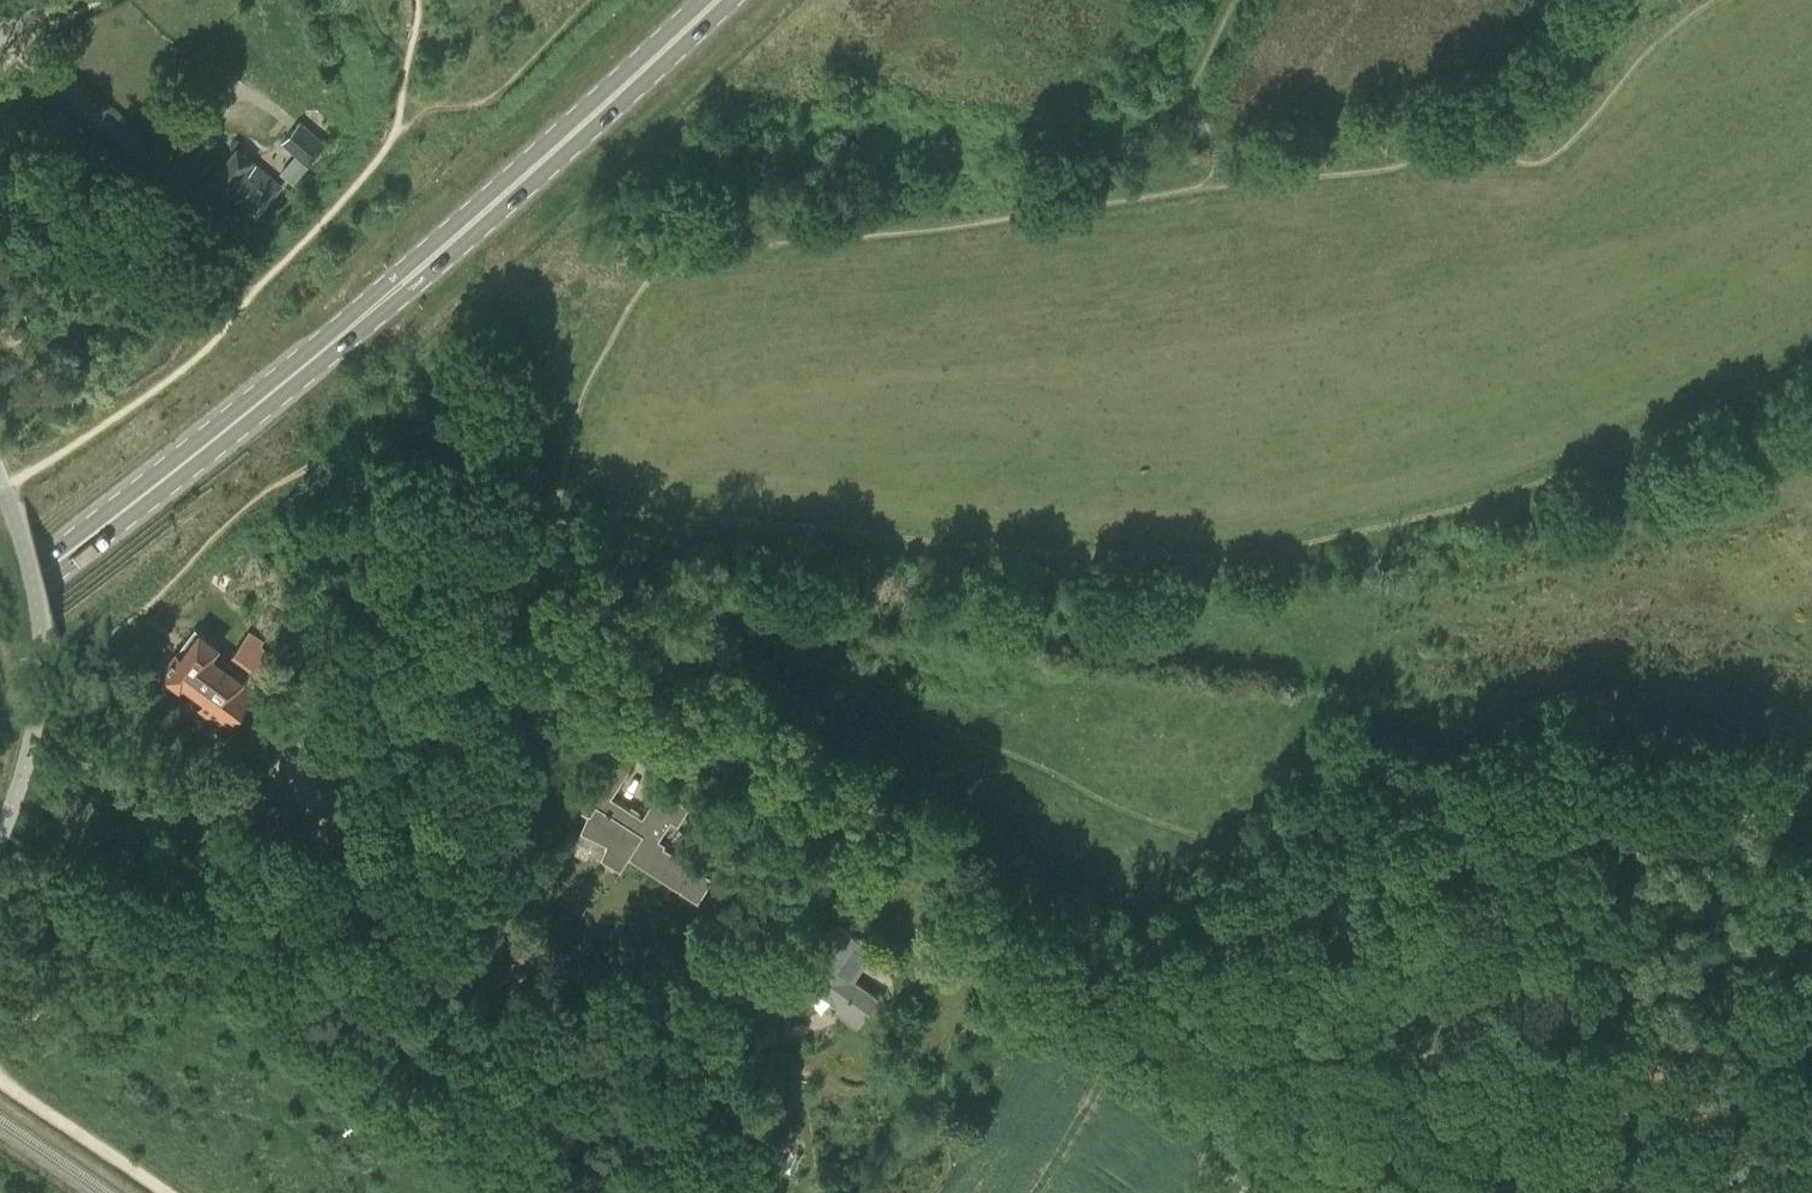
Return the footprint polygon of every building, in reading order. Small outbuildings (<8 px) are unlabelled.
[(310,164),(327,144),(300,121),(283,141),(310,164)] [(258,216),(281,185),(237,147),(209,180),(224,192),(227,190),(258,216)] [(216,677),(229,661),(214,650),(218,644),(199,630),(181,654),(177,651),(162,671),(184,687),(187,684),(199,693),(213,675),(216,677)] [(245,703),(257,688),(242,677),(245,673),(229,661),(216,677),(213,675),(199,693),(205,697),(199,705),(233,730),(250,707),(245,703)] [(606,750),(571,805),(589,816),(582,828),(608,845),(601,856),(619,868),(627,856),(698,901),(713,878),(663,846),(664,844),(658,839),(670,820),(677,824),(688,807),(659,790),(642,817),(610,797),(631,765),(606,750)] [(807,955),(795,972),(841,1004),(837,1010),(856,1023),(875,995),(852,980),(872,950),(838,926),(814,960),(807,955)]
